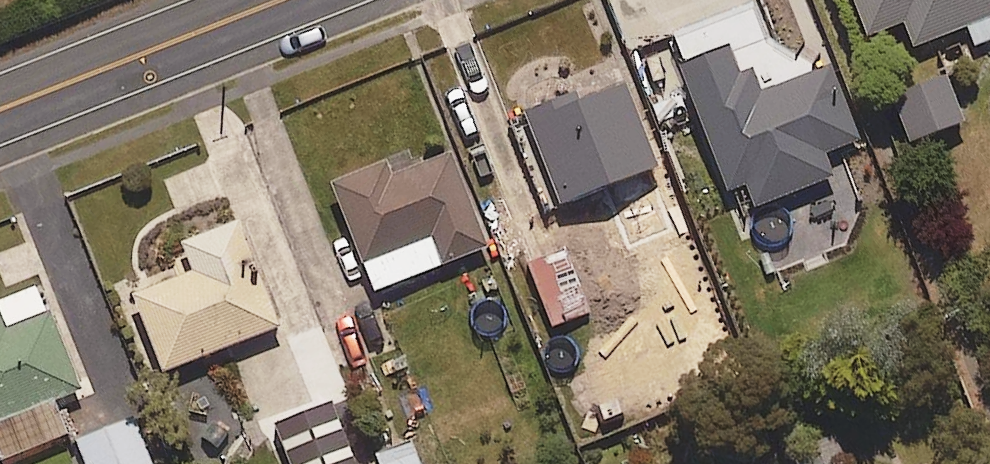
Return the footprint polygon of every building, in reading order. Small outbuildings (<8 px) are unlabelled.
[(972,46),(989,39),(989,0),(849,0),(863,38),(902,23),(911,47),(964,27),(972,46)] [(671,67),(738,234),(764,223),(758,208),(831,179),(821,155),(853,142),(824,69),(764,42),(749,5),(670,37),(680,63),(671,67)] [(903,144),(959,123),(931,49),(875,70),(903,144)] [(657,168),(615,63),(515,103),(557,208),(657,168)] [(369,293),(485,249),(449,155),(406,171),(401,158),(328,186),(369,293)] [(153,376),(279,326),(236,219),(170,246),(181,273),(122,297),(153,376)] [(549,329),(586,312),(557,252),(520,269),(549,329)] [(0,462),(71,433),(58,400),(87,389),(44,285),(0,303),(0,463),(1,463),(0,462)] [(306,409),(347,391),(319,324),(278,341),(306,409)] [(136,415),(78,438),(89,463),(156,463),(136,415)] [(831,436),(791,451),(796,463),(841,463),(831,436)] [(407,443),(373,456),(376,463),(415,463),(407,443)]
